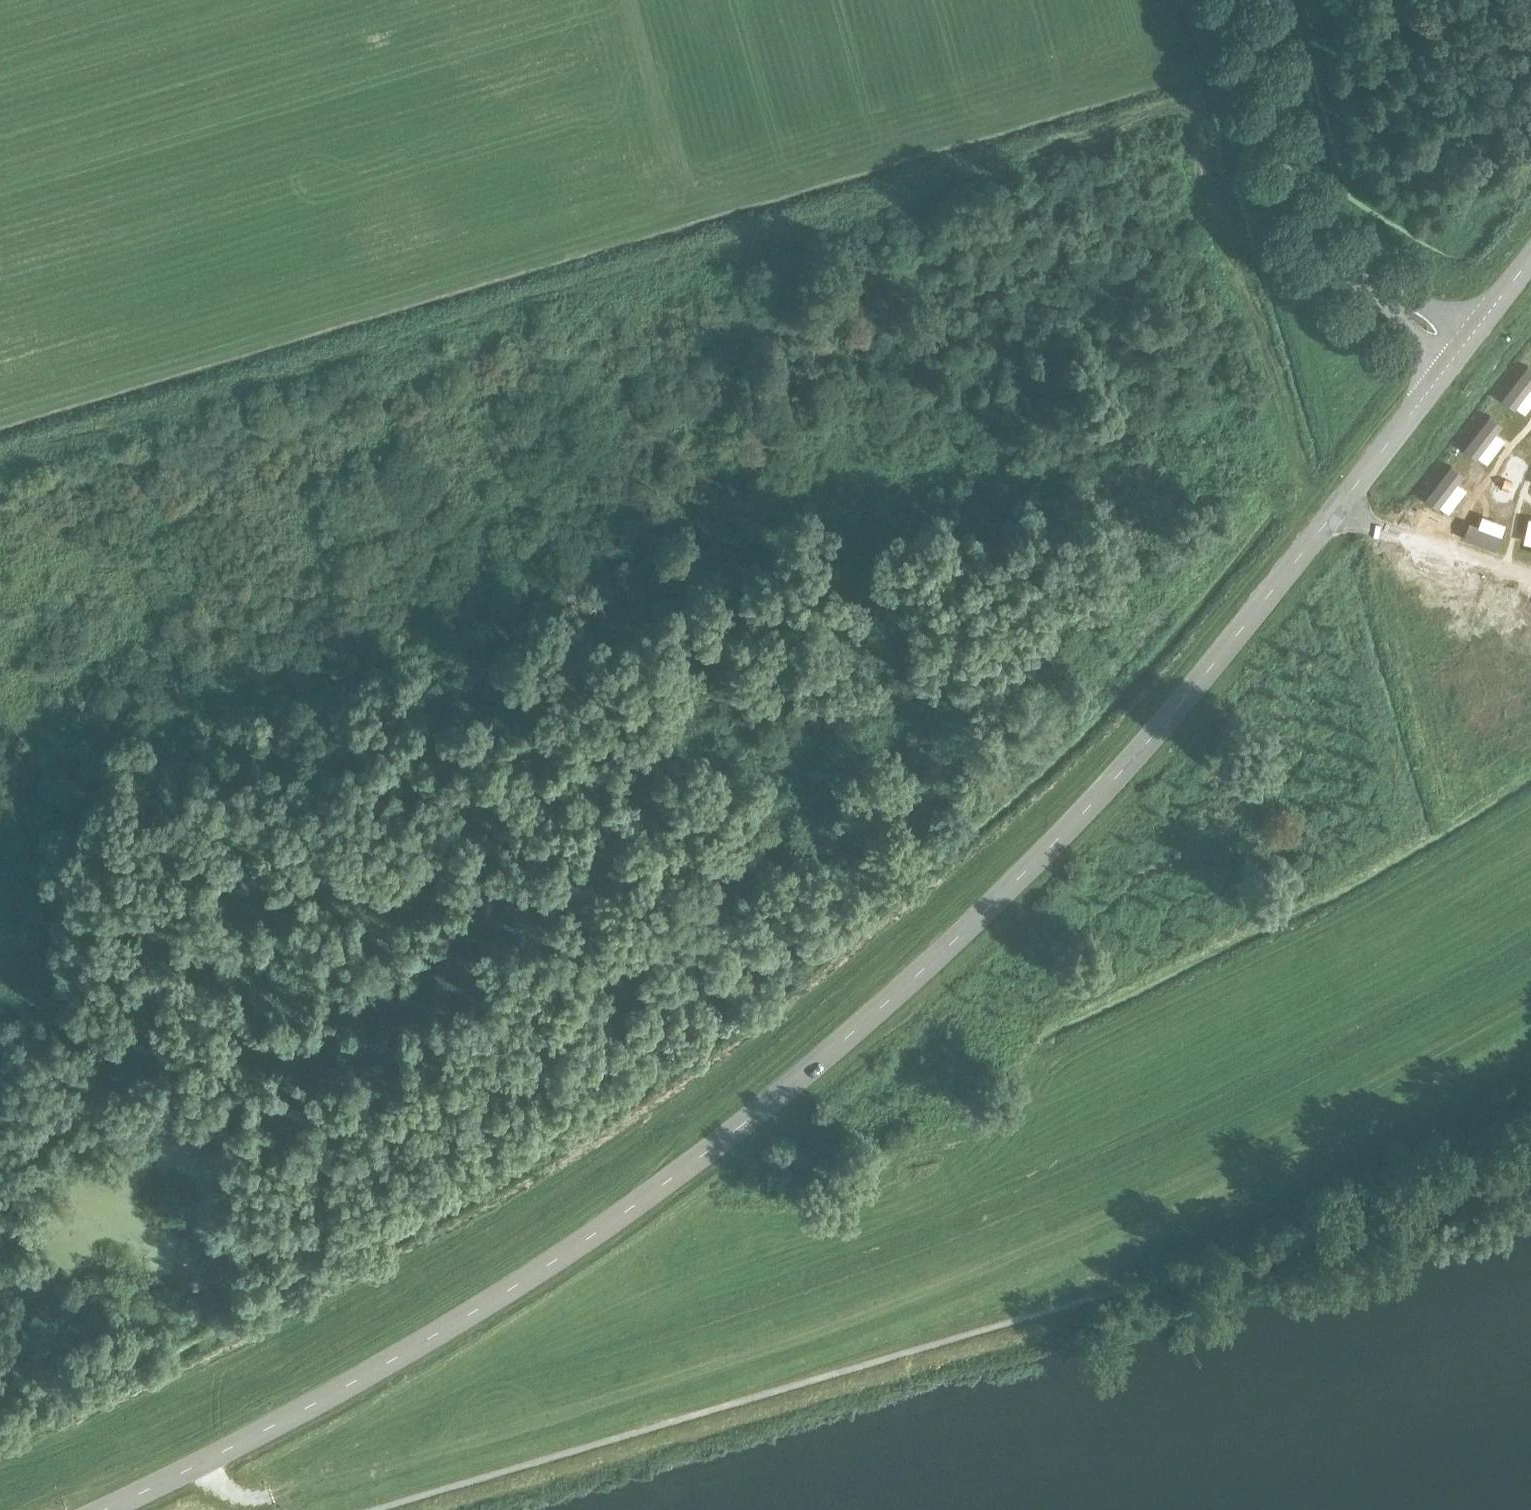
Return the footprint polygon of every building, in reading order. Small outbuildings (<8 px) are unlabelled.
[(1527,365),(1500,400),(1513,410),(1530,388),(1530,368),(1527,365)] [(1502,424),(1489,415),(1464,448),(1476,458),(1502,424)] [(1464,475),(1450,464),(1425,498),(1438,508),(1464,475)] [(1470,521),(1463,538),(1495,551),(1502,535),(1470,521)]
